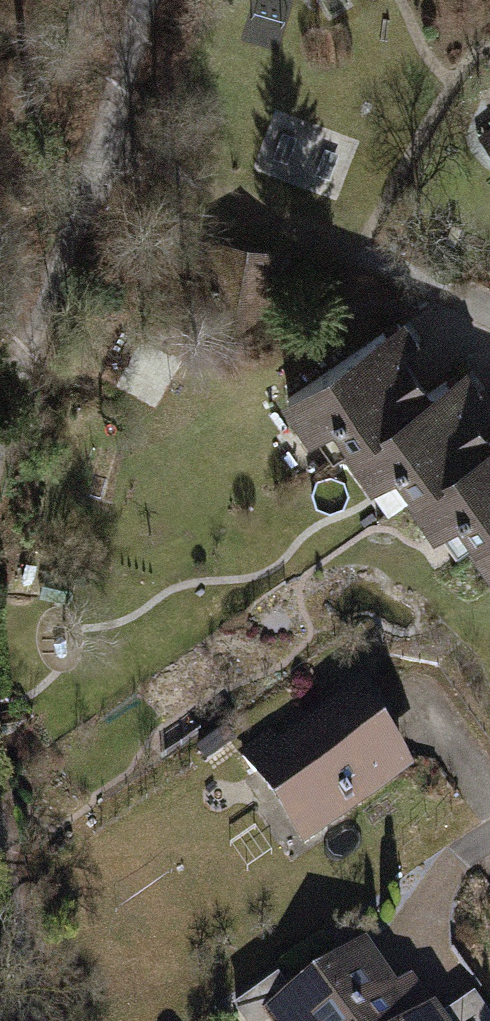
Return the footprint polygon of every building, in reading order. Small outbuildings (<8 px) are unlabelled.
[(478,132),(489,151),(489,124),(478,132)] [(329,130),(318,184),(345,190),(356,136),(329,130)] [(275,259),(215,248),(208,290),(222,311),(247,315),(267,301),(275,259)] [(338,419),(355,443),(426,394),(383,333),(288,398),(314,436),(338,419)] [(446,381),(426,394),(355,443),(350,447),(375,483),(400,467),(417,492),(489,442),(446,381)] [(489,442),(417,492),(412,495),(437,532),(462,515),(479,540),(489,532),(489,442)] [(479,540),(475,543),(489,564),(489,532),(479,540)] [(264,764),(311,830),(401,768),(353,700),(281,750),(271,735),(242,756),(253,771),(264,764)] [(236,1009),(244,1020),(268,1020),(269,1020),(413,1020),(364,951),(292,1001),(277,980),(236,1009)] [(443,1020),(489,1020),(474,998),(443,1020)]
